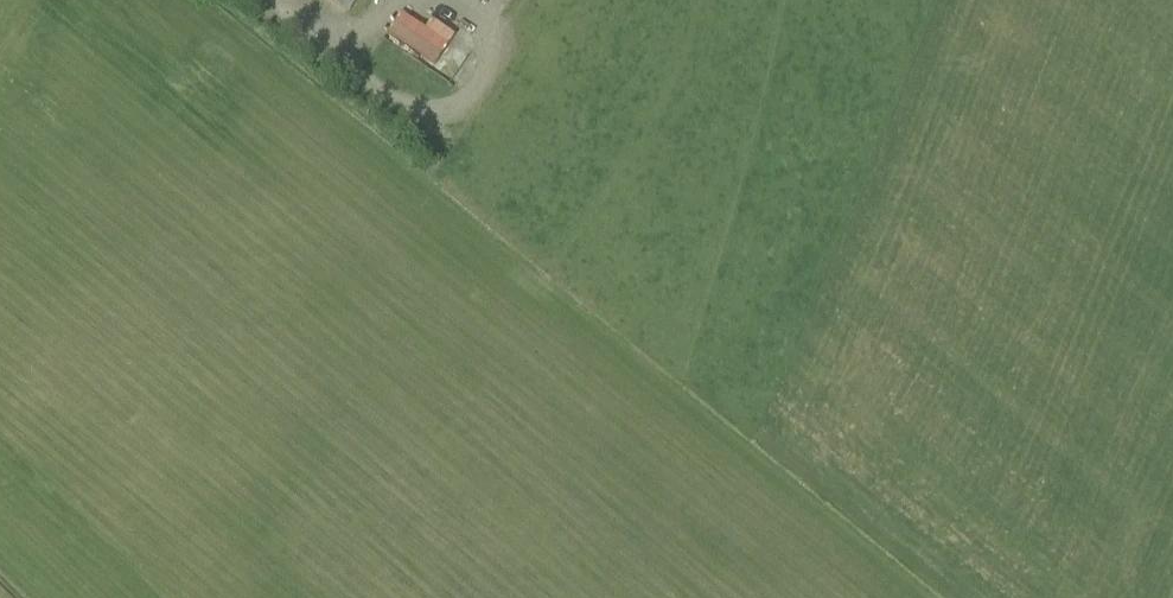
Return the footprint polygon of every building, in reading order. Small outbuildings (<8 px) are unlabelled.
[(347,15),(357,0),(326,0),(347,15)]
